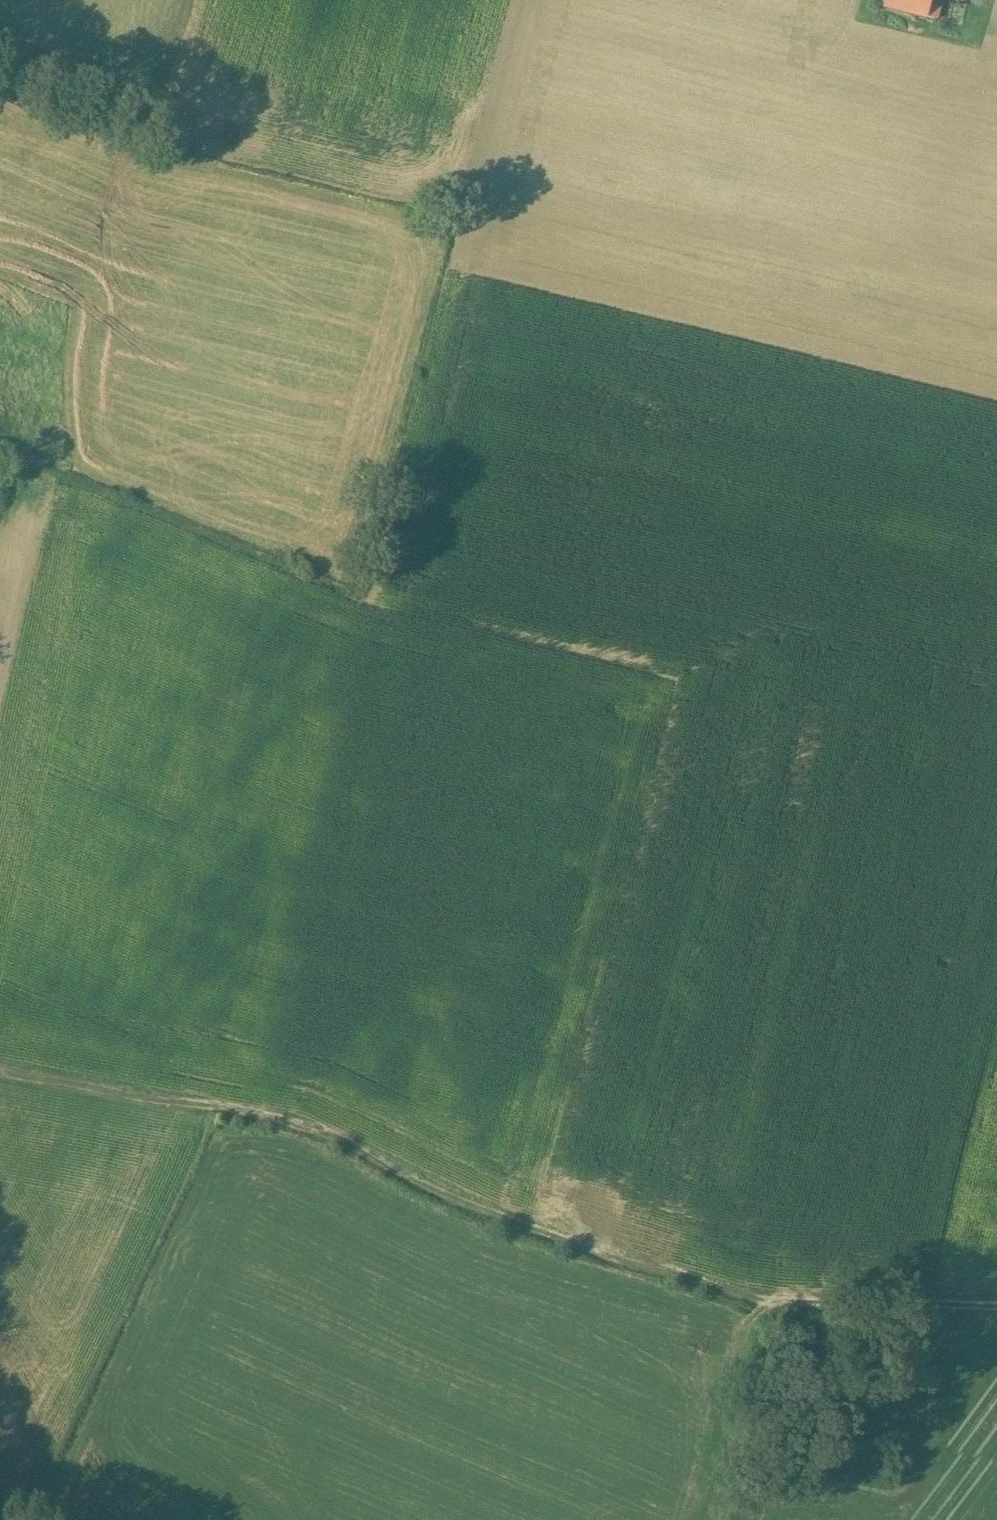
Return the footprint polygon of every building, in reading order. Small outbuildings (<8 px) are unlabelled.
[(883,6),(936,19),(939,8),(928,6),(930,0),(885,0),(883,6)]
